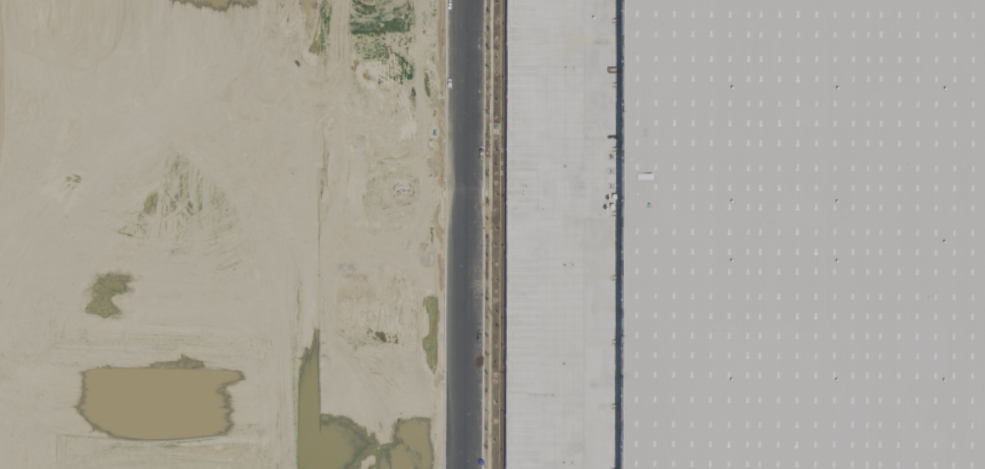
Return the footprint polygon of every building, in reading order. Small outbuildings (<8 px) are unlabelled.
[(613,468),(984,468),(984,0),(616,0),(613,468)]
